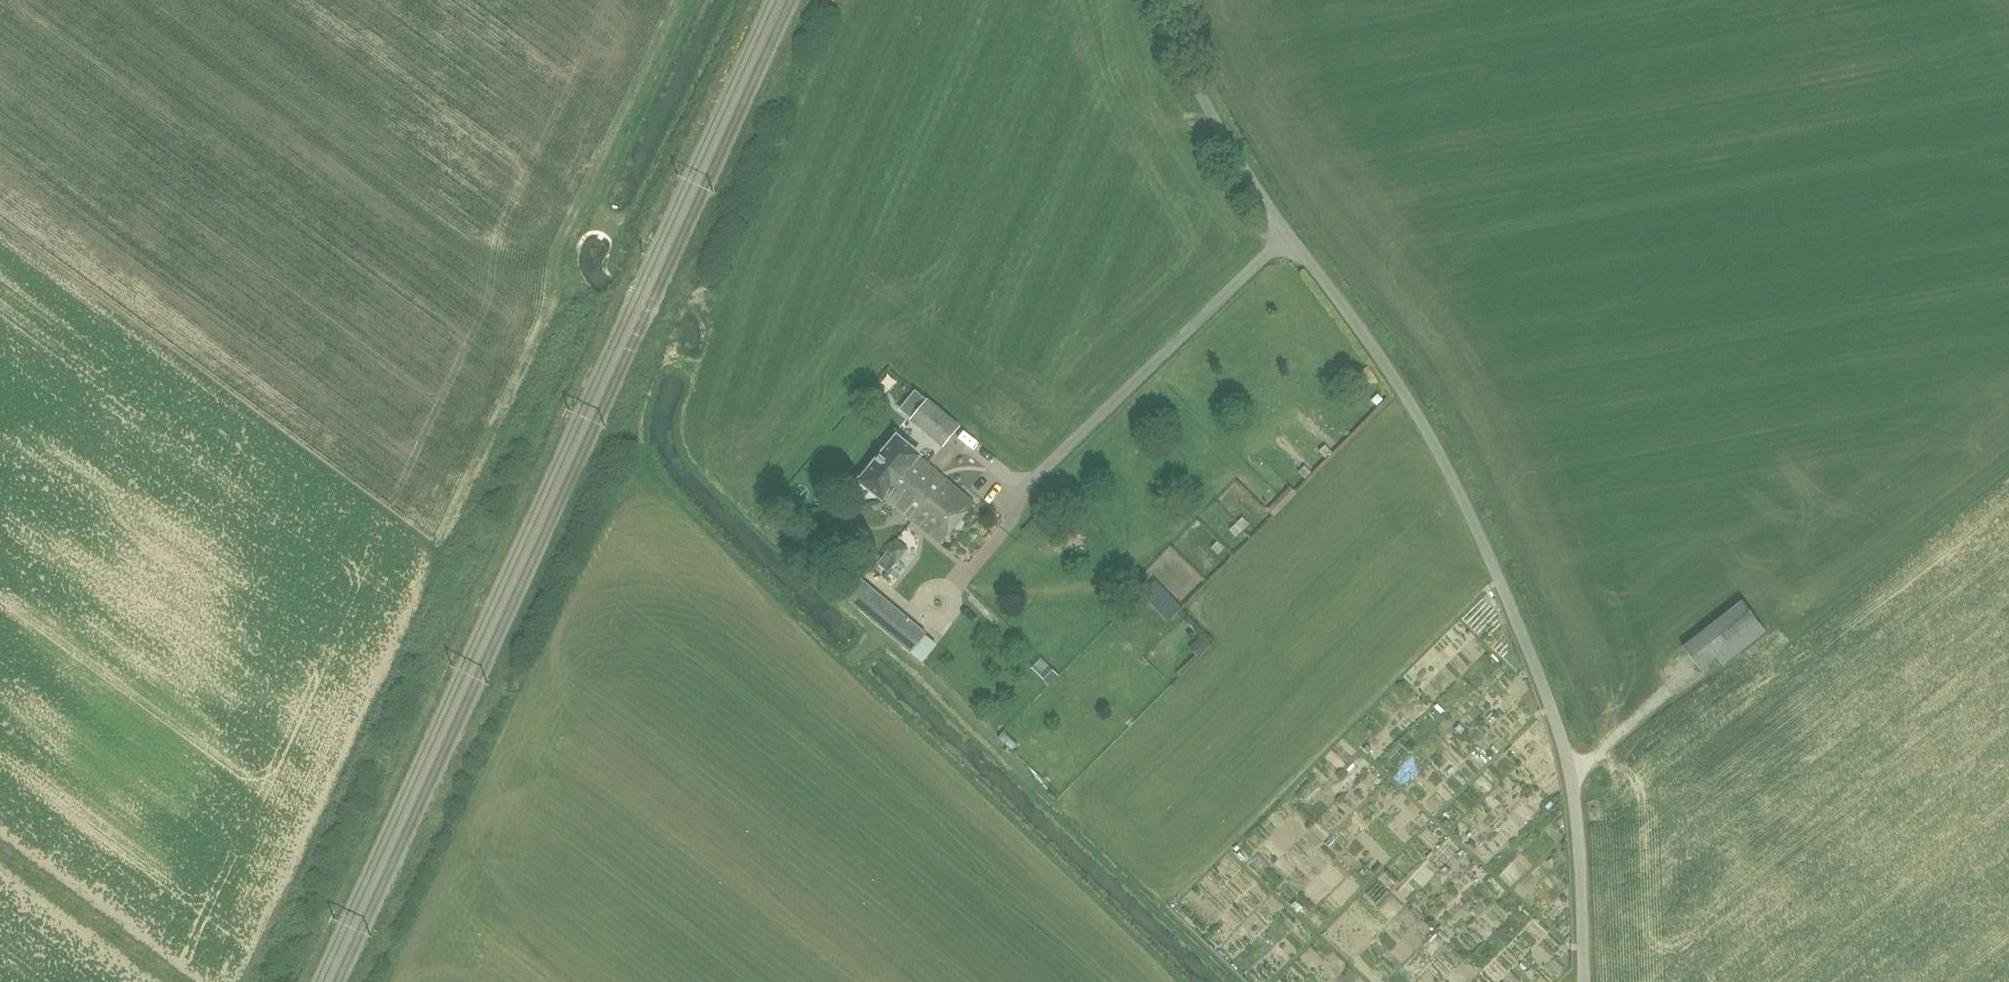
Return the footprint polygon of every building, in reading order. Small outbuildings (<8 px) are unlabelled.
[(912,418),(929,431),(943,413),(944,412),(928,399),(927,400),(912,418)] [(911,521),(946,479),(918,456),(919,454),(897,436),(860,479),(882,498),(883,497),(911,521)] [(974,503),(946,479),(911,521),(939,544),(974,503)] [(877,563),(888,572),(908,549),(897,539),(877,563)] [(923,633),(846,567),(831,585),(907,651),(923,633)] [(1143,577),(1133,586),(1141,595),(1150,587),(1151,585),(1143,577)] [(1150,587),(1141,595),(1167,622),(1182,609),(1155,581),(1151,585),(1150,587)] [(1742,602),(1684,647),(1701,669),(1759,624),(1742,602)] [(927,657),(944,640),(932,630),(916,647),(927,657)] [(1194,643),(1202,652),(1210,644),(1202,636),(1194,643)] [(1474,719),(1495,706),(1487,693),(1466,706),(1474,719)]
